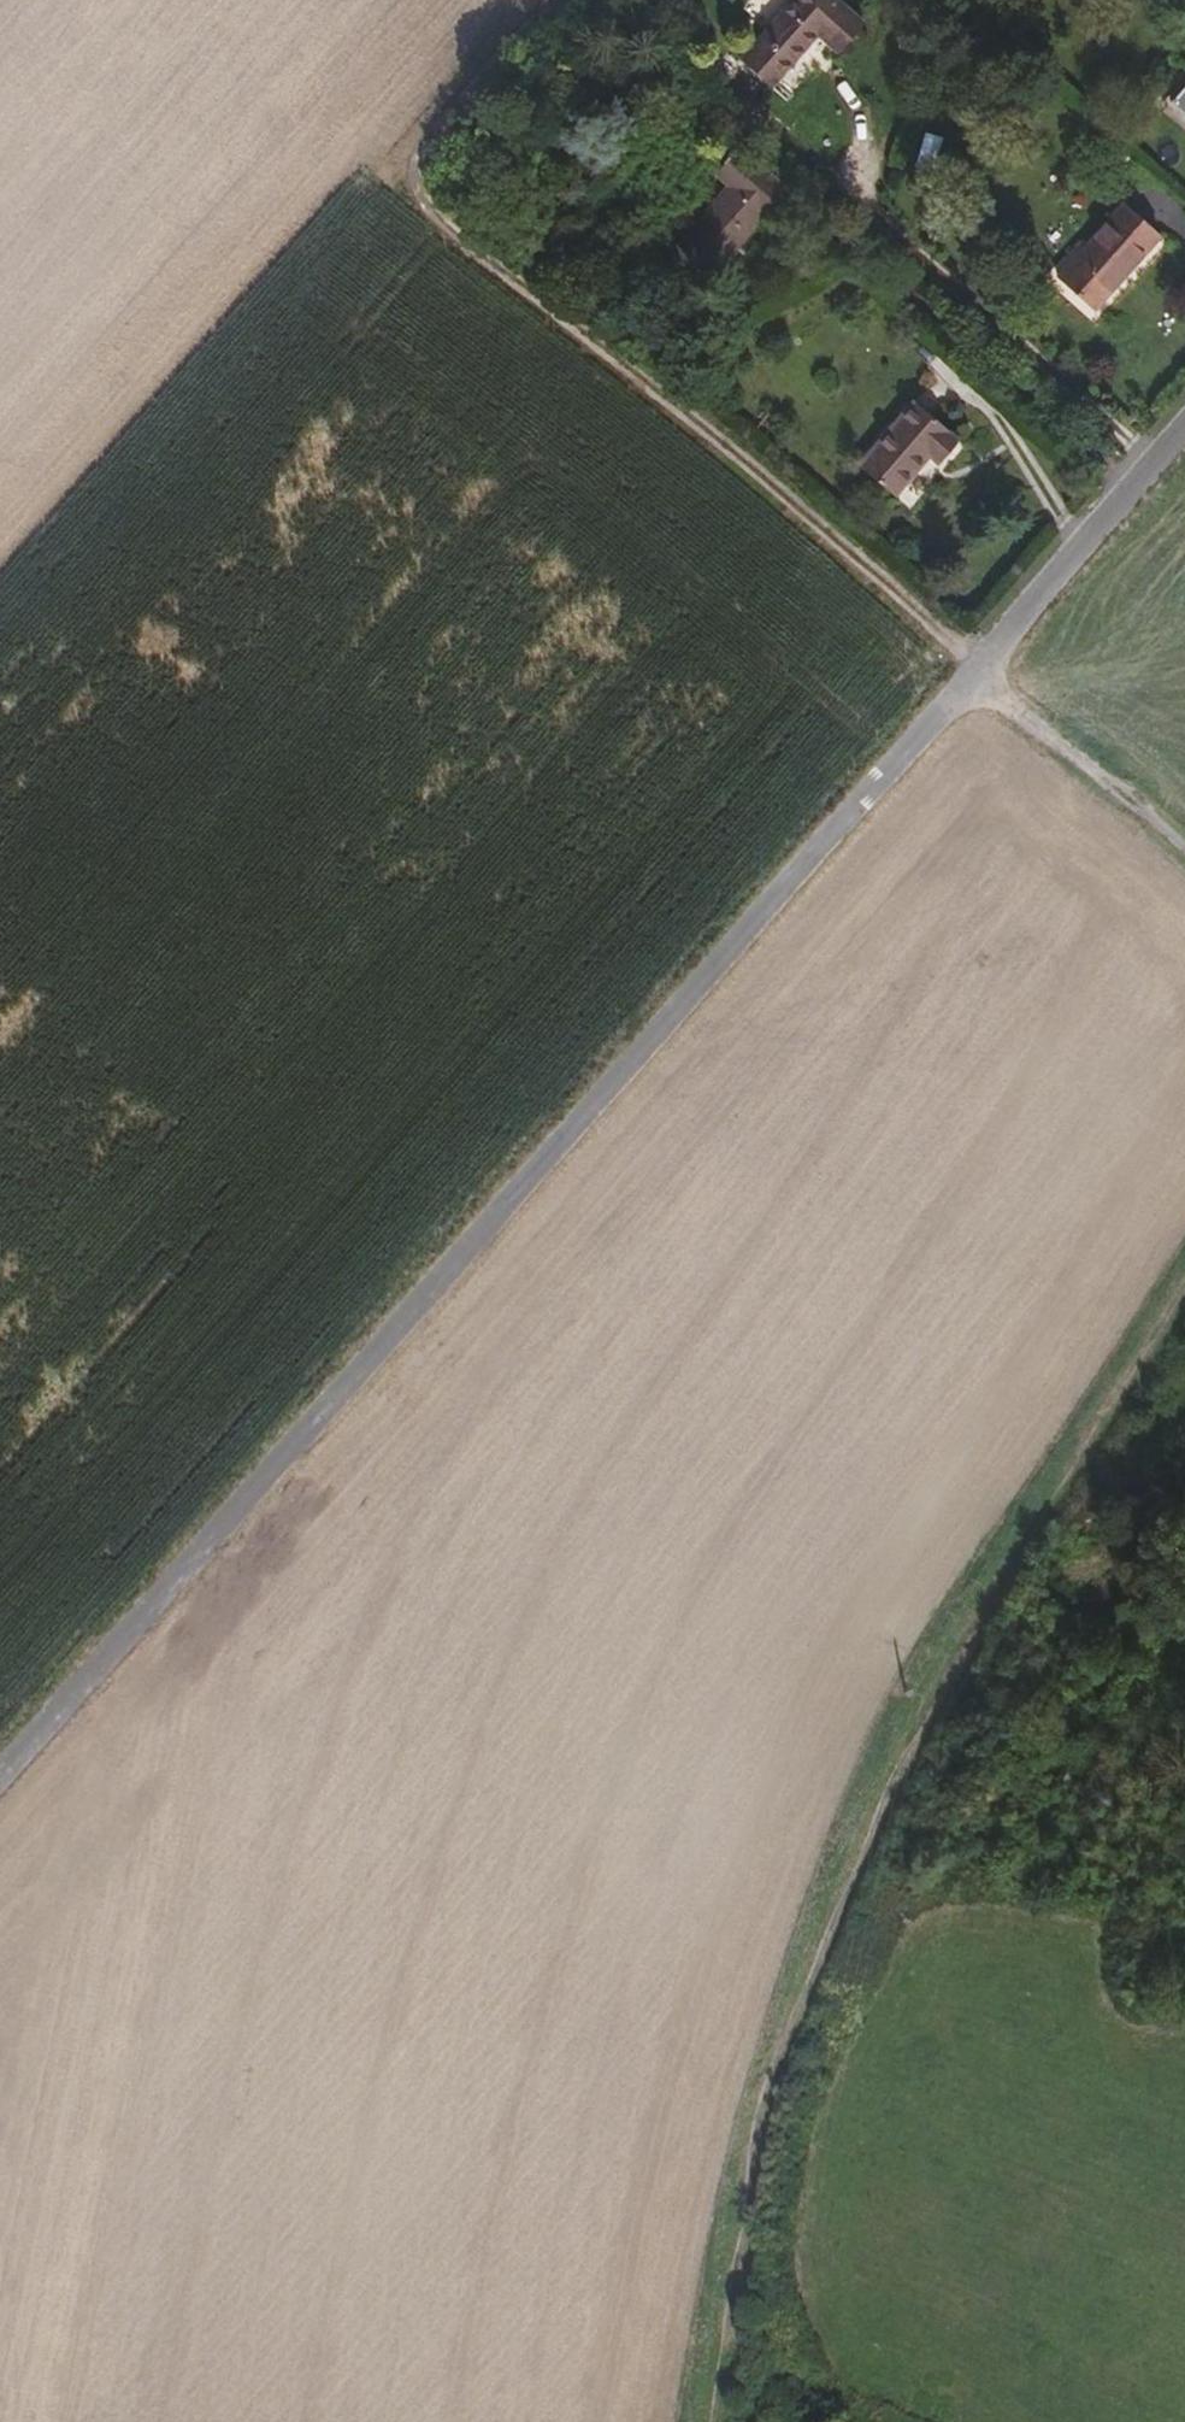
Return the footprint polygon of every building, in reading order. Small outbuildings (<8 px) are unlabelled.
[(831,0),(789,0),(736,61),(764,90),(810,35),(830,54),(857,23),(831,0)] [(1163,102),(1184,121),(1184,77),(1163,102)] [(700,283),(753,219),(763,219),(783,197),(733,150),(708,177),(722,188),(665,251),(700,283)] [(1114,204),(1046,279),(1081,312),(1149,236),(1114,204)] [(911,390),(844,464),(883,498),(917,460),(927,468),(959,431),(911,390)]
